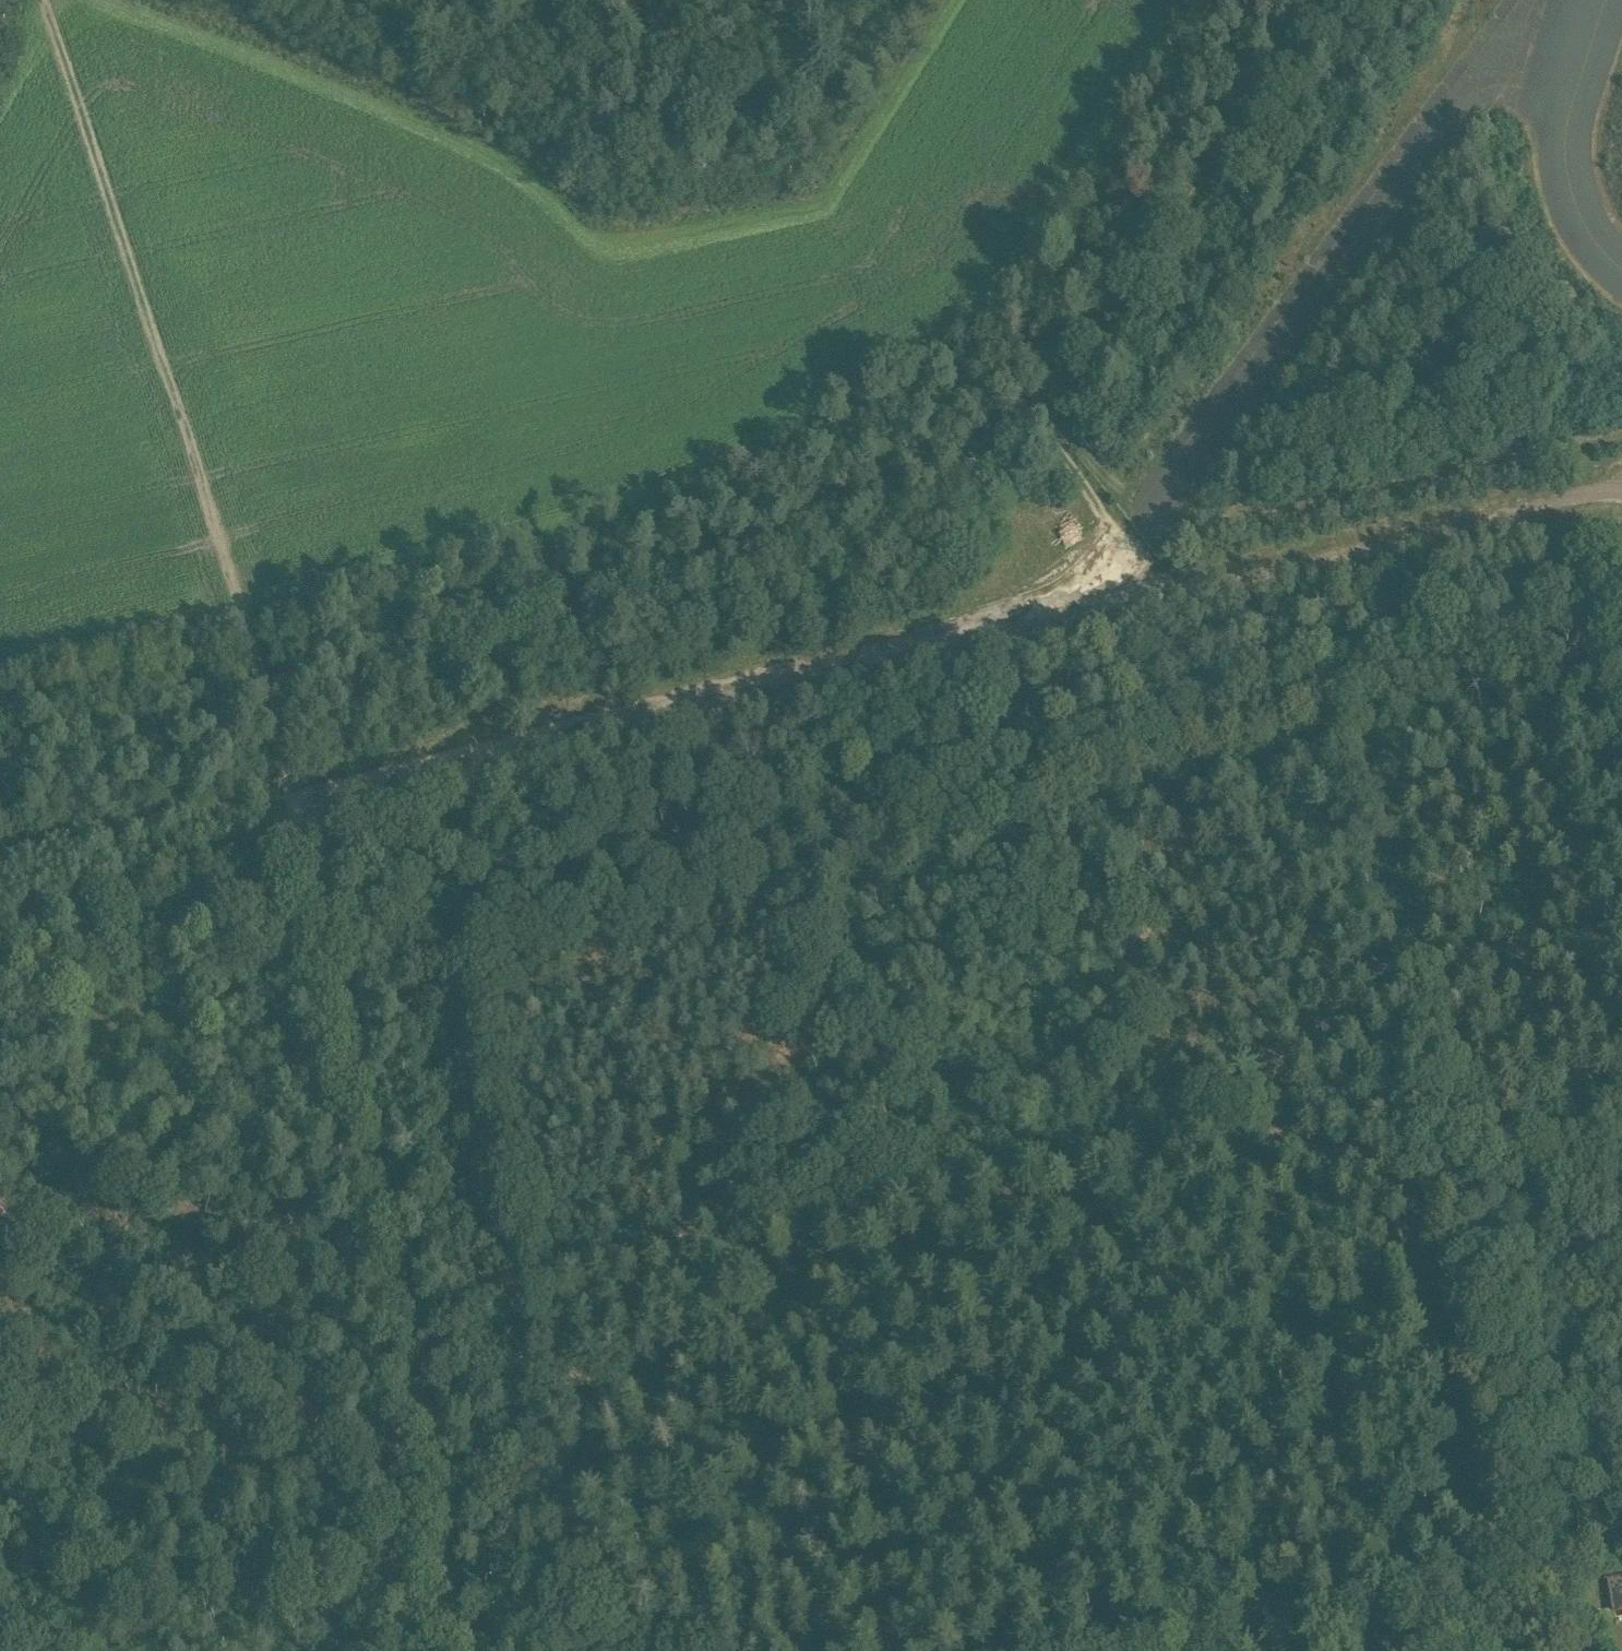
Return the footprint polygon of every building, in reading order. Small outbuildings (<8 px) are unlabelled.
[(1611,1581),(1616,1612),(1621,1611),(1621,1579),(1611,1581)]
